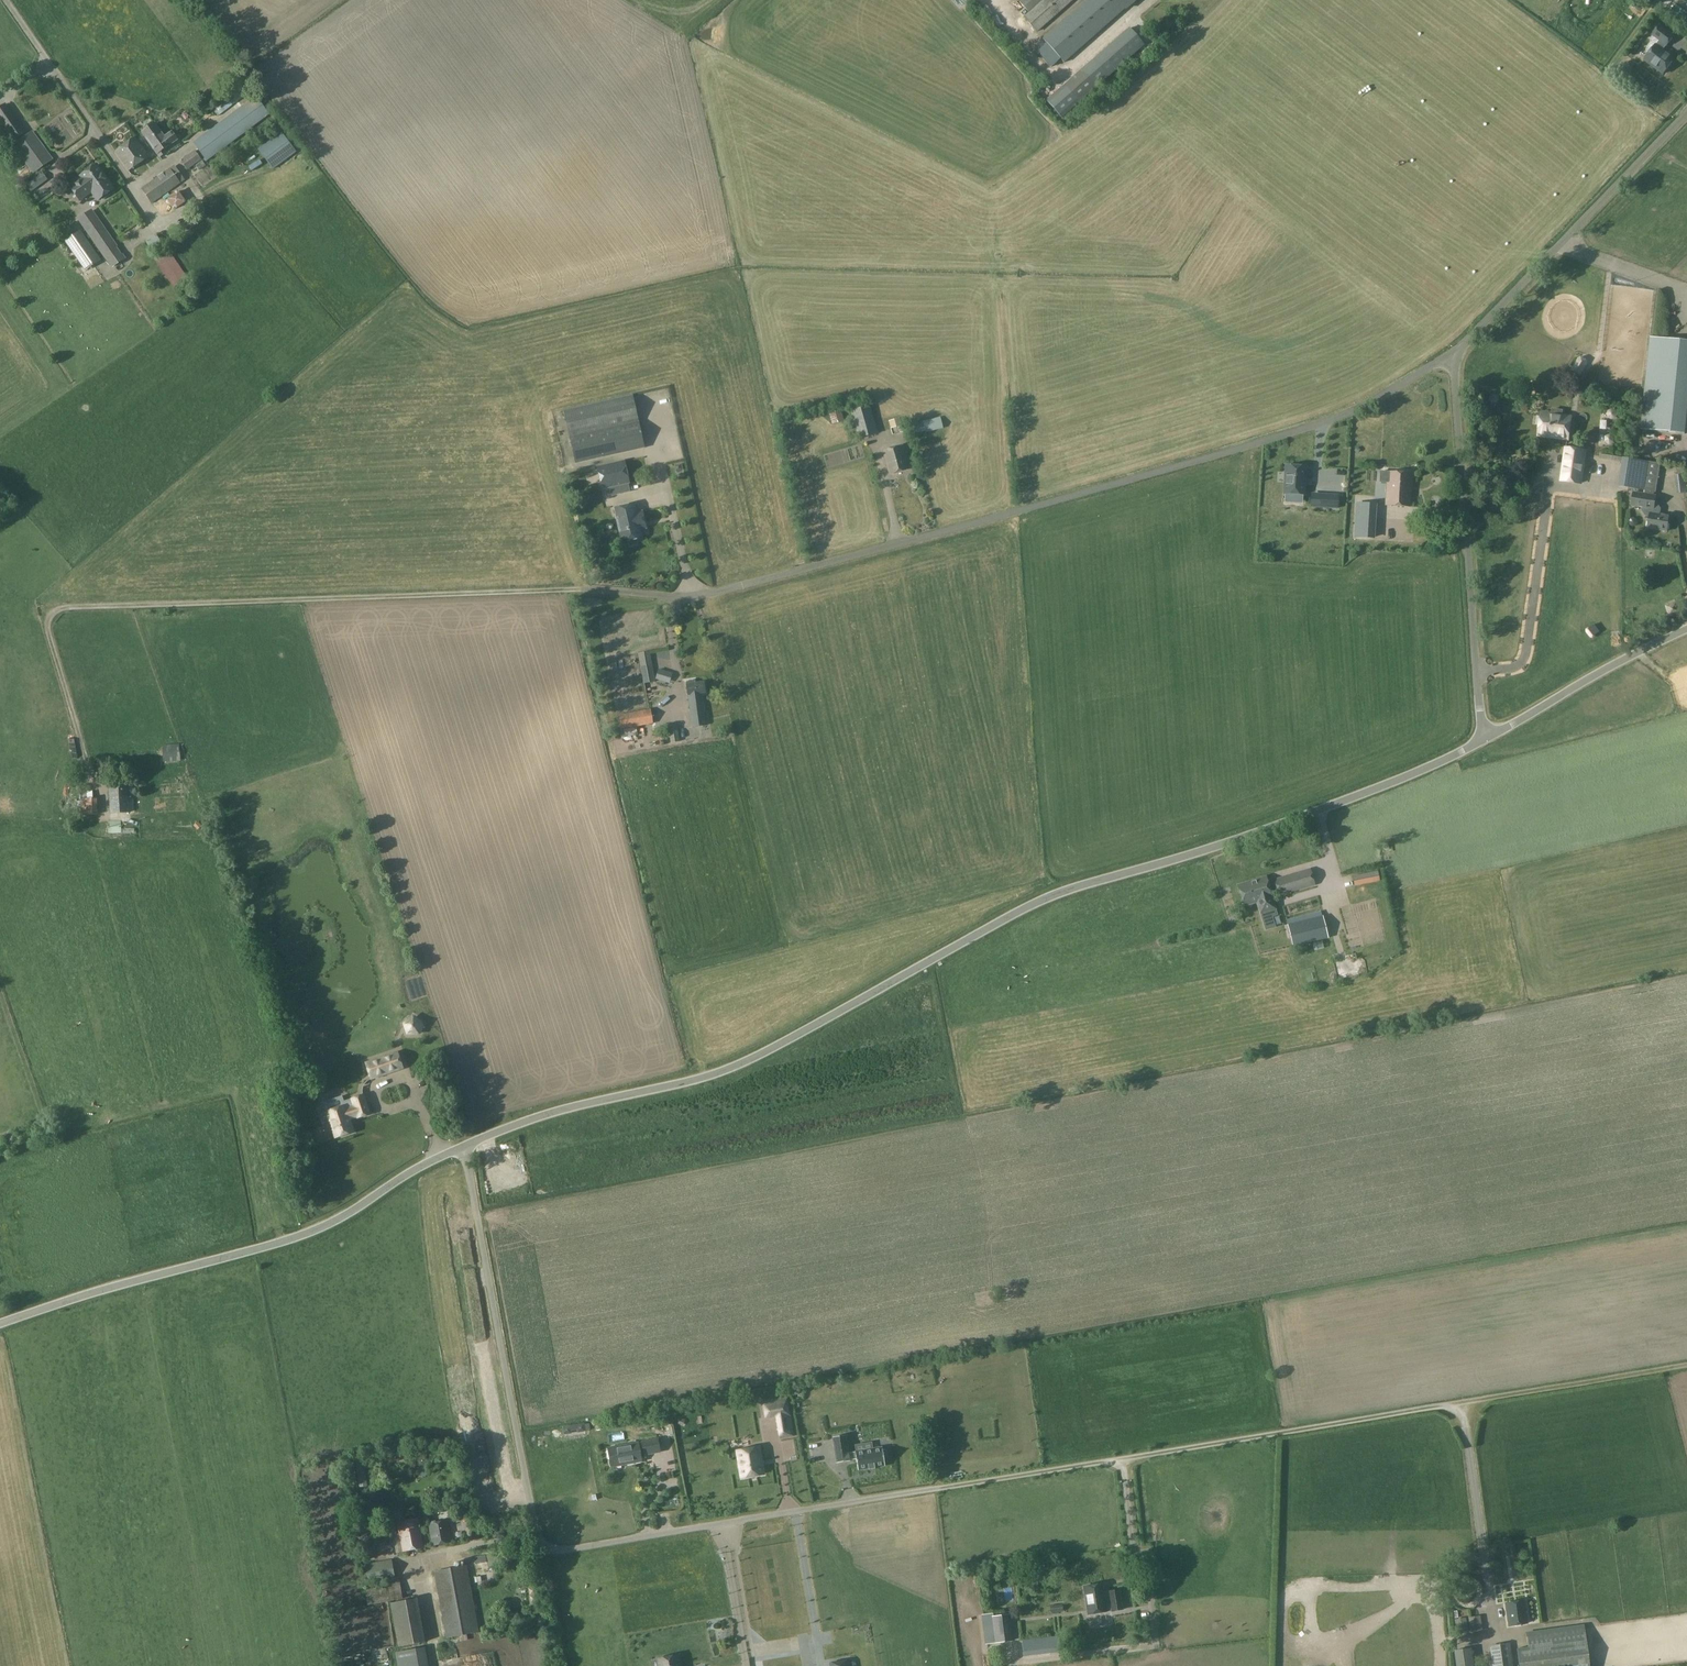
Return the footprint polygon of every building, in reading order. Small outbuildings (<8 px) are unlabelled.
[(1019,3),(1027,13),(1024,15),(1028,19),(1037,13),(1031,5),(1037,0),(1023,0),(1019,3)] [(1035,32),(1071,0),(1051,0),(1026,22),(1035,32)] [(1043,38),(1065,63),(1125,10),(1126,10),(1137,0),(1087,0),(1043,38)] [(1631,6),(1639,12),(1644,5),(1636,0),(1635,0),(1631,6)] [(1647,52),(1649,55),(1645,60),(1664,74),(1674,59),(1661,50),(1665,44),(1667,46),(1674,37),(1659,26),(1650,39),(1651,42),(1647,47),(1646,50),(1647,52)] [(1129,27),(1081,70),(1097,88),(1145,45),(1129,27)] [(1632,71),(1628,61),(1620,64),(1624,74),(1632,71)] [(1097,88),(1081,70),(1046,101),(1062,119),(1097,88)] [(210,107),(218,117),(246,95),(238,85),(210,107)] [(256,96),(193,143),(207,162),(270,115),(256,96)] [(5,104),(0,108),(0,122),(13,140),(25,132),(5,104)] [(154,123),(142,132),(147,141),(160,132),(154,123)] [(34,172),(52,159),(32,131),(13,145),(34,172)] [(160,132),(147,141),(160,158),(165,154),(163,150),(177,140),(172,132),(164,138),(160,132)] [(282,132),(278,135),(258,150),(273,170),(297,152),(282,132)] [(115,152),(128,171),(149,157),(135,137),(115,152)] [(194,151),(181,161),(187,170),(201,160),(194,151)] [(256,162),(249,152),(236,161),(243,171),(256,162)] [(202,161),(196,166),(199,171),(205,166),(202,161)] [(82,178),(70,186),(78,199),(91,190),(98,199),(96,201),(97,201),(100,198),(103,199),(109,195),(110,192),(114,189),(96,165),(81,176),(82,178)] [(180,183),(170,169),(141,189),(152,203),(180,183)] [(26,185),(31,192),(48,180),(43,173),(26,185)] [(162,197),(169,208),(181,200),(174,189),(162,197)] [(92,210),(78,220),(103,256),(117,247),(118,246),(92,210)] [(65,241),(86,270),(101,260),(80,231),(65,241)] [(169,246),(152,254),(166,286),(183,279),(169,246)] [(1686,421),(1686,341),(1668,339),(1651,337),(1641,430),(1686,434),(1686,421)] [(1576,376),(1580,376),(1588,364),(1587,359),(1581,355),(1578,357),(1570,369),(1572,373),(1576,376)] [(644,448),(633,396),(563,411),(575,464),(644,448)] [(856,404),(849,406),(859,439),(877,433),(870,406),(857,409),(856,404)] [(1480,405),(1478,408),(1478,411),(1481,414),(1485,414),(1487,411),(1487,407),(1484,405),(1480,405)] [(841,408),(828,412),(832,425),(844,421),(841,408)] [(1542,414),(1539,435),(1568,439),(1571,418),(1563,417),(1564,410),(1552,408),(1551,415),(1542,414)] [(1608,410),(1606,415),(1608,419),(1612,421),(1617,419),(1618,414),(1617,410),(1612,408),(1608,410)] [(912,424),(914,434),(925,432),(926,433),(943,429),(940,418),(912,424)] [(1605,437),(1605,442),(1609,445),(1614,443),(1614,437),(1610,434),(1605,437)] [(908,470),(901,445),(883,451),(890,475),(908,470)] [(1565,448),(1561,482),(1581,484),(1586,451),(1565,448)] [(1649,461),(1623,457),(1618,487),(1644,491),(1649,461)] [(625,461),(596,467),(601,490),(630,483),(625,461)] [(1649,461),(1644,491),(1655,492),(1656,493),(1660,463),(1649,461)] [(1286,467),(1285,495),(1304,496),(1306,468),(1286,467)] [(1385,506),(1410,507),(1411,474),(1380,472),(1380,477),(1381,477),(1382,477),(1381,482),(1387,483),(1385,506)] [(1674,475),(1676,494),(1686,493),(1686,484),(1686,473),(1674,475)] [(1633,493),(1631,506),(1643,507),(1654,509),(1655,504),(1656,496),(1633,493)] [(1338,497),(1320,496),(1320,507),(1337,508),(1338,497)] [(634,503),(614,508),(622,544),(627,543),(630,546),(636,545),(638,540),(642,539),(640,531),(647,529),(643,511),(636,512),(634,503)] [(1357,504),(1355,537),(1372,538),(1374,505),(1357,504)] [(1643,507),(1642,511),(1646,516),(1650,517),(1648,528),(1667,531),(1670,516),(1660,515),(1661,509),(1657,505),(1655,504),(1654,509),(1643,507)] [(647,519),(663,518),(663,506),(647,507),(647,519)] [(1300,523),(1321,523),(1321,531),(1340,532),(1340,528),(1355,528),(1355,511),(1312,511),(1312,516),(1300,516),(1300,523)] [(1637,521),(1636,519),(1636,518),(1635,517),(1633,517),(1632,517),(1630,517),(1629,518),(1628,519),(1628,520),(1628,522),(1628,523),(1629,524),(1631,525),(1632,525),(1633,525),(1635,525),(1636,524),(1637,522),(1637,521)] [(1298,524),(1298,534),(1319,535),(1320,525),(1298,524)] [(1676,603),(1666,606),(1670,617),(1680,613),(1676,603)] [(1587,633),(1591,638),(1592,638),(1595,636),(1595,634),(1591,629),(1590,629),(1587,631),(1587,633)] [(650,651),(638,653),(643,684),(655,682),(650,651)] [(655,678),(655,679),(666,682),(666,681),(669,672),(658,669),(655,678)] [(686,683),(692,727),(706,725),(701,694),(705,693),(703,682),(695,684),(694,681),(693,682),(691,681),(688,681),(688,682),(686,683)] [(617,715),(620,730),(653,724),(650,709),(617,715)] [(677,723),(668,725),(671,742),(680,740),(677,723)] [(163,746),(164,762),(178,761),(177,745),(163,746)] [(159,793),(182,792),(182,782),(159,783),(159,793)] [(109,786),(111,814),(130,813),(128,785),(109,786)] [(81,800),(81,816),(98,815),(97,799),(81,800)] [(121,821),(108,821),(108,833),(121,833),(121,829),(121,821)] [(203,825),(199,821),(193,826),(197,830),(203,825)] [(1396,848),(1388,849),(1389,861),(1397,860),(1396,848)] [(1310,868),(1274,879),(1273,880),(1278,897),(1315,885),(1310,868)] [(1370,871),(1351,877),(1354,885),(1373,879),(1370,871)] [(1228,894),(1224,873),(1219,874),(1223,895),(1228,894)] [(1275,910),(1271,897),(1265,877),(1238,886),(1244,906),(1256,902),(1260,915),(1275,910)] [(1347,948),(1380,941),(1372,898),(1339,904),(1347,948)] [(1328,938),(1323,916),(1287,925),(1293,947),(1328,938)] [(420,1035),(423,1023),(413,1016),(403,1023),(407,1035),(420,1035)] [(365,1063),(371,1081),(404,1070),(398,1051),(365,1063)] [(335,1137),(353,1132),(348,1117),(357,1114),(358,1117),(369,1114),(363,1095),(351,1099),(354,1105),(345,1108),(345,1106),(327,1111),(335,1137)] [(362,1125),(372,1122),(370,1116),(360,1119),(362,1125)] [(886,1391),(894,1390),(893,1375),(884,1375),(886,1391)] [(799,1388),(790,1390),(792,1396),(801,1394),(799,1388)] [(787,1398),(761,1402),(763,1416),(789,1412),(787,1398)] [(564,1435),(572,1434),(571,1431),(577,1430),(577,1433),(585,1432),(584,1424),(562,1427),(564,1435)] [(482,1435),(482,1426),(465,1427),(466,1436),(482,1435)] [(848,1454),(845,1436),(832,1438),(836,1463),(849,1461),(856,1460),(857,1471),(868,1469),(868,1470),(874,1469),(874,1468),(885,1467),(882,1448),(872,1450),(871,1443),(855,1446),(856,1452),(854,1452),(855,1453),(848,1454)] [(641,1441),(638,1442),(608,1448),(611,1467),(641,1461),(641,1460),(646,1459),(645,1456),(661,1453),(658,1438),(641,1441)] [(737,1449),(741,1476),(762,1472),(758,1446),(737,1449)] [(457,1453),(446,1455),(447,1466),(458,1464),(457,1453)] [(411,1473),(426,1478),(431,1461),(416,1457),(411,1473)] [(367,1486),(364,1460),(355,1461),(359,1487),(367,1486)] [(891,1472),(875,1474),(876,1484),(893,1482),(891,1472)] [(462,1510),(469,1509),(467,1500),(456,1501),(456,1510),(462,1510)] [(371,1504),(372,1514),(380,1513),(379,1503),(371,1504)] [(394,1518),(383,1521),(386,1538),(397,1536),(394,1518)] [(397,1523),(403,1551),(423,1548),(417,1519),(397,1523)] [(452,1542),(447,1520),(428,1524),(432,1546),(452,1542)] [(529,1551),(527,1545),(495,1551),(497,1557),(529,1551)] [(490,1559),(489,1553),(471,1556),(474,1574),(495,1570),(493,1559),(490,1559)] [(510,1555),(503,1556),(505,1563),(512,1562),(510,1555)] [(502,1557),(495,1559),(497,1565),(504,1564),(502,1557)] [(395,1578),(395,1577),(392,1560),(366,1565),(369,1583),(387,1579),(395,1578)] [(467,1565),(434,1571),(446,1638),(479,1632),(467,1565)] [(534,1575),(526,1576),(528,1588),(536,1587),(534,1575)] [(395,1578),(387,1579),(389,1586),(365,1590),(368,1606),(403,1599),(399,1577),(395,1577),(395,1578)] [(1108,1592),(1109,1593),(1103,1594),(1102,1584),(1084,1587),(1088,1614),(1106,1612),(1106,1610),(1111,1609),(1111,1611),(1122,1610),(1119,1590),(1108,1592)] [(1478,1606),(1477,1586),(1466,1587),(1467,1607),(1478,1606)] [(1528,1623),(1524,1600),(1504,1604),(1508,1626),(1528,1623)] [(1063,1612),(1062,1604),(1050,1606),(1051,1613),(1063,1612)] [(1014,1641),(1011,1615),(992,1617),(995,1644),(1014,1641)] [(1479,1617),(1476,1618),(1468,1619),(1470,1632),(1482,1630),(1479,1617)] [(1458,1635),(1469,1633),(1466,1618),(1455,1620),(1458,1635)] [(1584,1625),(1526,1632),(1528,1648),(1517,1650),(1519,1665),(1589,1665),(1584,1625)] [(1095,1631),(1077,1633),(1078,1642),(1096,1640),(1095,1631)] [(1062,1636),(1048,1638),(1050,1653),(1063,1652),(1062,1636)] [(1489,1646),(1492,1665),(1513,1665),(1510,1643),(1489,1646)] [(396,1652),(398,1665),(428,1665),(424,1647),(396,1652)] [(1140,1662),(1140,1654),(1117,1654),(1117,1662),(1140,1662)] [(658,1659),(660,1665),(680,1665),(678,1655),(658,1659)] [(1455,1665),(1468,1665),(1467,1656),(1455,1657),(1455,1665)]
